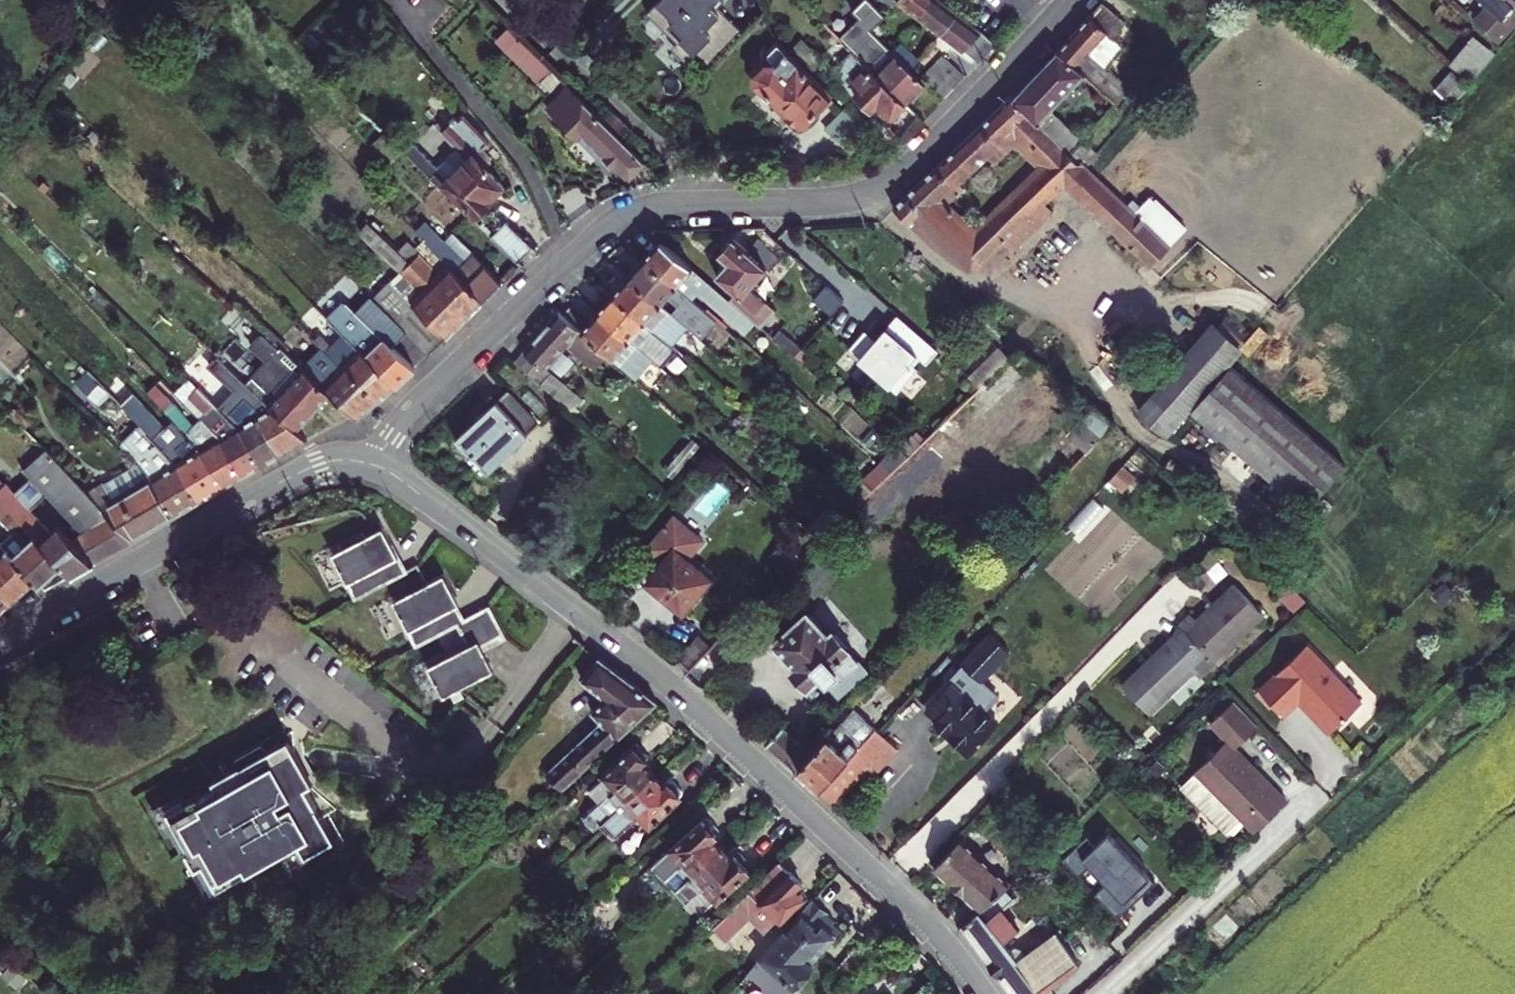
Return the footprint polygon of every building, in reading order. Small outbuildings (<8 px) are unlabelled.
[(649,9),(707,64),(740,29),(721,10),(718,13),(712,7),(718,0),(657,0),(649,9)] [(918,15),(930,0),(899,0),(918,15)] [(941,33),(959,11),(945,0),(930,0),(918,15),(941,33)] [(1097,86),(1109,73),(1094,60),(1113,39),(1108,35),(1121,20),(1099,0),(1055,49),(1080,71),(1097,86)] [(1228,0),(1207,0),(1219,11),(1228,0)] [(1484,4),(1471,17),(1500,44),(1514,27),(1514,0),(1480,0),(1484,4)] [(979,60),(997,40),(959,11),(941,33),(964,51),(966,49),(979,60)] [(603,118),(508,22),(495,36),(553,95),(546,103),(575,133),(609,167),(615,162),(628,175),(644,160),(620,135),(603,118)] [(904,63),(872,30),(863,39),(874,50),(884,61),(873,71),(904,103),(924,83),(917,75),(910,69),(904,63)] [(802,36),(791,46),(812,67),(822,56),(802,36)] [(1483,58),(1464,41),(1446,62),(1465,79),(1483,58)] [(778,42),(754,67),(758,71),(759,81),(801,124),(830,95),(778,42)] [(910,69),(922,55),(916,49),(904,63),(910,69)] [(1055,49),(1010,99),(1066,152),(1079,138),(1047,108),(1080,71),(1055,49)] [(863,61),(873,71),(884,61),(874,50),(863,61)] [(942,53),(932,64),(953,86),(964,74),(942,53)] [(910,69),(917,75),(929,62),(922,55),(910,69)] [(904,103),(873,71),(863,61),(858,57),(843,73),(856,86),(851,90),(871,110),(875,106),(888,118),(904,103)] [(1459,81),(1428,58),(1413,78),(1443,102),(1459,81)] [(932,64),(921,75),(944,96),(953,86),(932,64)] [(971,230),(953,213),(931,237),(965,268),(969,269),(973,268),(1001,241),(1010,250),(1050,210),(1040,200),(1060,180),(1102,221),(1121,201),(1084,164),(1078,159),(1076,161),(1066,152),(1010,99),(1009,97),(934,166),(950,183),(935,197),(943,204),(962,187),(955,179),(982,153),(1007,130),(1016,138),(1041,161),(971,230)] [(855,156),(876,135),(865,121),(849,105),(827,127),(855,156)] [(612,108),(603,118),(620,135),(630,126),(612,108)] [(415,141),(406,148),(406,149),(474,216),(506,184),(486,164),(490,159),(490,154),(481,145),(487,138),(463,115),(461,117),(459,115),(444,130),(457,144),(438,163),(415,141)] [(991,163),(1016,138),(1007,130),(982,153),(991,163)] [(1079,138),(1066,152),(1076,161),(1078,159),(1084,164),(1095,152),(1080,137),(1079,138)] [(913,220),(931,237),(953,213),(943,204),(935,197),(950,183),(934,166),(890,206),(908,225),(913,220)] [(240,184),(224,199),(230,205),(246,189),(240,184)] [(507,217),(490,232),(518,260),(533,243),(507,217)] [(424,218),(414,228),(450,264),(455,269),(472,251),(451,229),(443,238),(424,218)] [(767,268),(773,261),(770,258),(773,255),(773,252),(755,237),(751,237),(742,247),(730,236),(725,240),(723,239),(717,247),(718,248),(714,253),(723,260),(712,273),(733,292),(726,298),(746,316),(757,304),(763,308),(767,302),(747,285),(764,266),(767,268)] [(642,256),(684,293),(689,287),(741,332),(751,320),(746,316),(726,298),(657,238),(642,256)] [(409,240),(399,251),(464,316),(484,298),(455,269),(450,264),(442,273),(409,240)] [(416,305),(445,335),(464,316),(399,251),(397,250),(390,256),(401,268),(399,270),(421,292),(412,302),(416,305)] [(472,251),(455,269),(484,298),(501,280),(472,251)] [(642,256),(626,274),(684,325),(699,338),(714,319),(684,293),(642,256)] [(610,292),(659,335),(669,343),(684,325),(626,274),(610,292)] [(610,292),(594,311),(638,349),(646,340),(651,344),(659,335),(610,292)] [(382,335),(390,343),(406,328),(398,320),(372,295),(356,311),(382,335)] [(344,301),(326,316),(351,339),(392,381),(412,365),(390,343),(382,335),(356,311),(344,301)] [(638,349),(594,311),(587,319),(568,302),(559,312),(609,357),(641,384),(657,366),(642,353),(638,349)] [(406,328),(429,351),(445,335),(416,305),(398,320),(406,328)] [(559,312),(554,309),(519,349),(520,350),(511,360),(572,412),(577,407),(566,398),(572,392),(544,369),(568,340),(580,350),(581,349),(602,366),(609,357),(559,312)] [(935,348),(895,312),(873,337),(862,327),(846,345),(875,371),(873,373),(893,391),(914,367),(910,363),(917,357),(923,362),(935,348)] [(1160,432),(1235,346),(1233,343),(1210,322),(1134,408),(1160,432)] [(775,328),(768,335),(790,354),(797,348),(775,328)] [(318,331),(313,336),(318,341),(330,352),(335,347),(318,331)] [(313,336),(308,341),(313,346),(318,341),(313,336)] [(334,356),(344,366),(376,396),(392,381),(351,339),(334,356)] [(295,340),(286,349),(299,362),(308,352),(295,340)] [(642,353),(651,344),(646,340),(638,349),(642,353)] [(246,381),(268,402),(296,427),(329,391),(281,345),(246,381)] [(976,385),(1006,356),(996,345),(965,375),(976,385)] [(252,402),(245,405),(282,452),(308,438),(296,427),(268,402),(217,354),(210,361),(252,402)] [(1217,436),(1258,391),(1227,364),(1187,410),(1217,436)] [(376,396),(344,366),(324,386),(329,391),(354,414),(376,396)] [(202,390),(238,426),(261,465),(282,452),(245,405),(238,409),(210,382),(202,390)] [(506,389),(453,436),(484,469),(537,423),(506,389)] [(205,422),(219,436),(244,475),(261,465),(238,426),(202,390),(193,400),(211,417),(205,422)] [(225,486),(183,428),(174,434),(169,440),(159,430),(165,425),(132,391),(119,403),(147,431),(174,458),(177,463),(200,500),(225,486)] [(1217,436),(1262,476),(1303,430),(1258,391),(1217,436)] [(1112,422),(1090,403),(1063,431),(1085,451),(1112,422)] [(183,428),(225,486),(244,475),(219,436),(205,422),(199,429),(180,405),(171,412),(183,428)] [(954,425),(945,415),(933,427),(943,437),(954,425)] [(169,440),(174,434),(165,425),(159,430),(169,440)] [(1341,463),(1303,430),(1262,476),(1301,509),(1341,463)] [(174,458),(147,431),(141,437),(148,445),(134,458),(138,462),(149,473),(176,514),(200,500),(177,463),(174,458)] [(131,540),(86,491),(77,481),(46,447),(23,469),(62,511),(48,525),(5,481),(0,486),(0,498),(63,564),(72,574),(131,540)] [(870,489),(888,471),(876,460),(858,478),(870,489)] [(138,462),(86,491),(131,540),(176,514),(149,473),(138,462)] [(1039,501),(1047,492),(1036,482),(1029,491),(1039,501)] [(857,501),(865,493),(861,490),(853,497),(857,501)] [(11,510),(0,498),(0,519),(12,531),(3,541),(36,577),(42,584),(63,564),(11,510)] [(834,523),(850,507),(843,501),(827,517),(834,523)] [(1023,511),(1015,503),(1008,511),(1016,517),(1023,511)] [(657,564),(643,580),(679,611),(707,577),(687,560),(701,543),(695,538),(676,522),(670,517),(642,551),(657,564)] [(328,552),(352,597),(402,571),(394,554),(391,555),(385,544),(389,542),(380,525),(328,552)] [(0,539),(0,587),(12,600),(36,577),(3,541),(0,539)] [(389,598),(413,645),(453,623),(460,619),(445,591),(448,590),(438,572),(389,598)] [(1175,623),(1180,629),(1212,662),(1262,615),(1229,582),(1192,619),(1186,612),(1175,623)] [(499,633),(485,605),(460,619),(453,623),(464,644),(423,665),(439,695),(487,670),(480,657),(483,655),(478,644),(499,633)] [(805,686),(816,676),(820,672),(823,677),(820,680),(825,686),(823,688),(833,699),(861,672),(852,663),(855,659),(830,630),(825,634),(804,610),(770,641),(791,664),(788,667),(805,686)] [(1200,678),(1215,665),(1212,662),(1180,629),(1147,660),(1145,658),(1118,683),(1148,714),(1193,670),(1200,678)] [(686,668),(706,648),(709,645),(696,632),(672,654),(686,668)] [(1302,641),(1255,687),(1280,712),(1295,697),(1326,729),(1357,698),(1302,641)] [(719,662),(706,648),(686,668),(682,672),(695,684),(719,662)] [(656,702),(597,658),(580,679),(603,699),(590,711),(600,721),(545,771),(561,788),(656,702)] [(968,683),(956,671),(922,707),(933,718),(931,721),(966,754),(995,723),(961,691),(968,683)] [(1218,730),(1227,738),(1194,770),(1196,772),(1181,786),(1225,831),(1232,831),(1243,820),(1253,830),(1285,798),(1233,744),(1255,722),(1231,697),(1208,719),(1218,730)] [(817,788),(843,761),(872,728),(848,705),(818,738),(809,748),(805,752),(792,765),(817,788)] [(1208,719),(1204,724),(1214,734),(1218,730),(1208,719)] [(792,765),(805,752),(791,738),(796,732),(783,720),(760,744),(788,769),(792,765)] [(872,728),(843,761),(817,788),(814,792),(829,805),(864,768),(871,774),(894,749),(872,728)] [(809,748),(818,738),(808,729),(799,739),(809,748)] [(331,838),(277,742),(208,780),(212,787),(194,797),(192,794),(163,810),(185,848),(181,850),(191,867),(198,863),(212,888),(294,842),(302,855),(331,838)] [(590,830),(594,827),(651,775),(641,765),(648,759),(633,743),(599,774),(601,776),(612,791),(598,803),(581,819),(590,830)] [(594,827),(603,838),(632,811),(646,826),(680,795),(666,779),(659,785),(651,775),(594,827)] [(612,791),(601,776),(586,789),(598,803),(612,791)] [(678,887),(720,848),(710,838),(717,832),(703,816),(650,865),(674,890),(678,887)] [(1148,877),(1109,833),(1096,845),(1089,837),(1066,857),(1080,873),(1090,864),(1122,900),(1148,877)] [(975,908),(1004,882),(956,838),(930,866),(975,908)] [(729,858),(720,848),(678,887),(674,890),(686,904),(704,886),(717,900),(751,868),(736,852),(729,858)] [(797,885),(775,862),(725,910),(728,912),(714,925),(724,936),(746,915),(760,930),(773,919),(776,923),(802,897),(794,888),(797,885)] [(1027,864),(1003,885),(1011,894),(1035,873),(1027,864)] [(1074,961),(1051,930),(1015,959),(1000,939),(1019,924),(1001,903),(1011,894),(1003,885),(958,925),(1008,993),(1026,993),(1074,961)] [(811,899),(752,965),(748,969),(758,977),(756,983),(767,992),(772,989),(778,993),(785,993),(812,964),(809,961),(838,928),(830,920),(832,918),(811,899)] [(737,982),(732,986),(739,992),(743,987),(737,982)]
